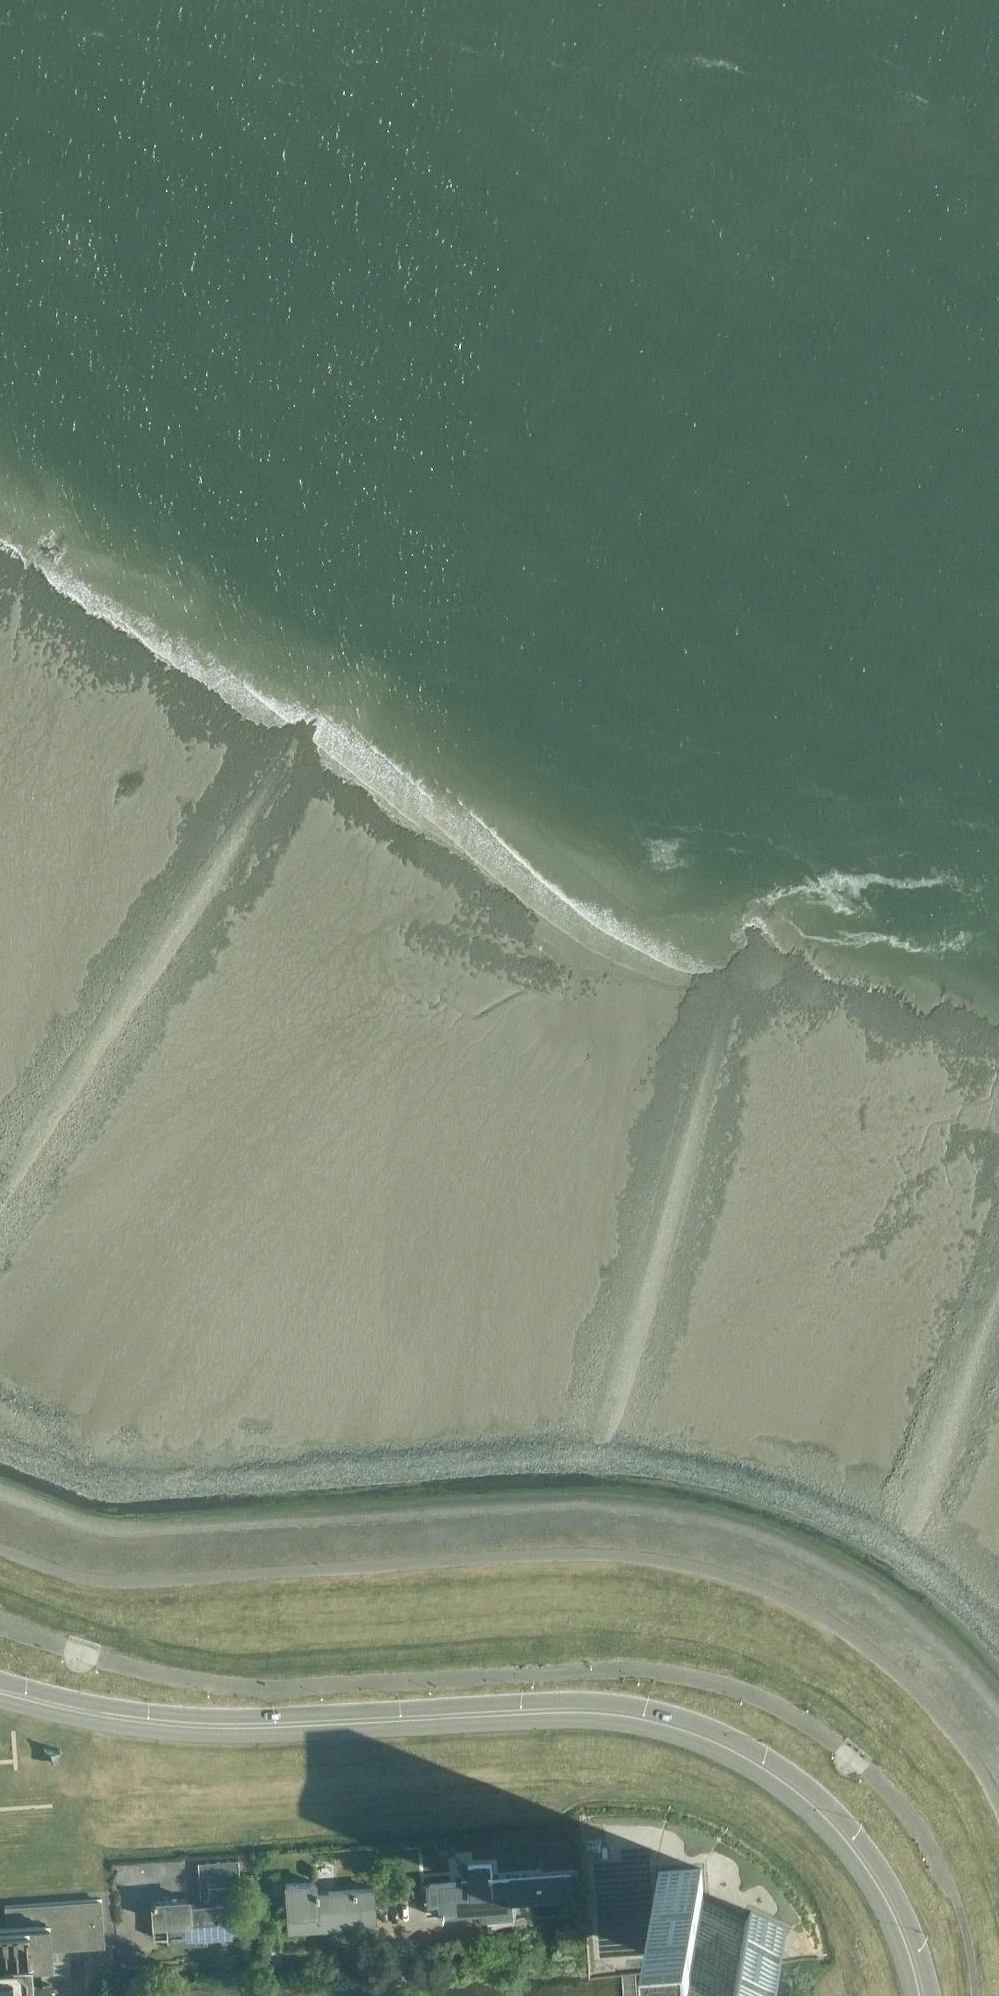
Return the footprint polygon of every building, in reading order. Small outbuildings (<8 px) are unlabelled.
[(580,1815),(579,1815),(590,1974),(629,1971),(708,1966),(772,1961),(819,1958),(819,1957),(820,1957),(814,1941),(807,1922),(797,1904),(786,1889),(785,1888),(772,1873),(756,1860),(739,1849),(722,1838),(704,1829),(686,1822),(666,1817),(646,1813),(631,1812),(617,1812),(600,1813),(580,1814),(580,1815)] [(242,1929),(237,1859),(196,1862),(199,1904),(187,1905),(187,1898),(154,1900),(154,1899),(151,1899),(152,1919),(151,1919),(152,1937),(188,1934),(189,1944),(206,1943),(205,1933),(242,1929)] [(572,1897),(572,1889),(571,1875),(493,1879),(492,1863),(469,1865),(471,1881),(431,1883),(431,1891),(426,1891),(427,1914),(430,1915),(430,1912),(483,1909),(490,1927),(509,1922),(517,1922),(516,1901),(572,1897)] [(287,1884),(287,1889),(290,1926),(344,1923),(343,1912),(350,1912),(351,1918),(376,1916),(374,1890),(319,1894),(319,1890),(317,1890),(316,1882),(287,1884)] [(28,1949),(39,1949),(39,1950),(105,1945),(101,1899),(4,1905),(5,1924),(7,1925),(0,1926),(0,1995),(31,1995),(28,1949)]
